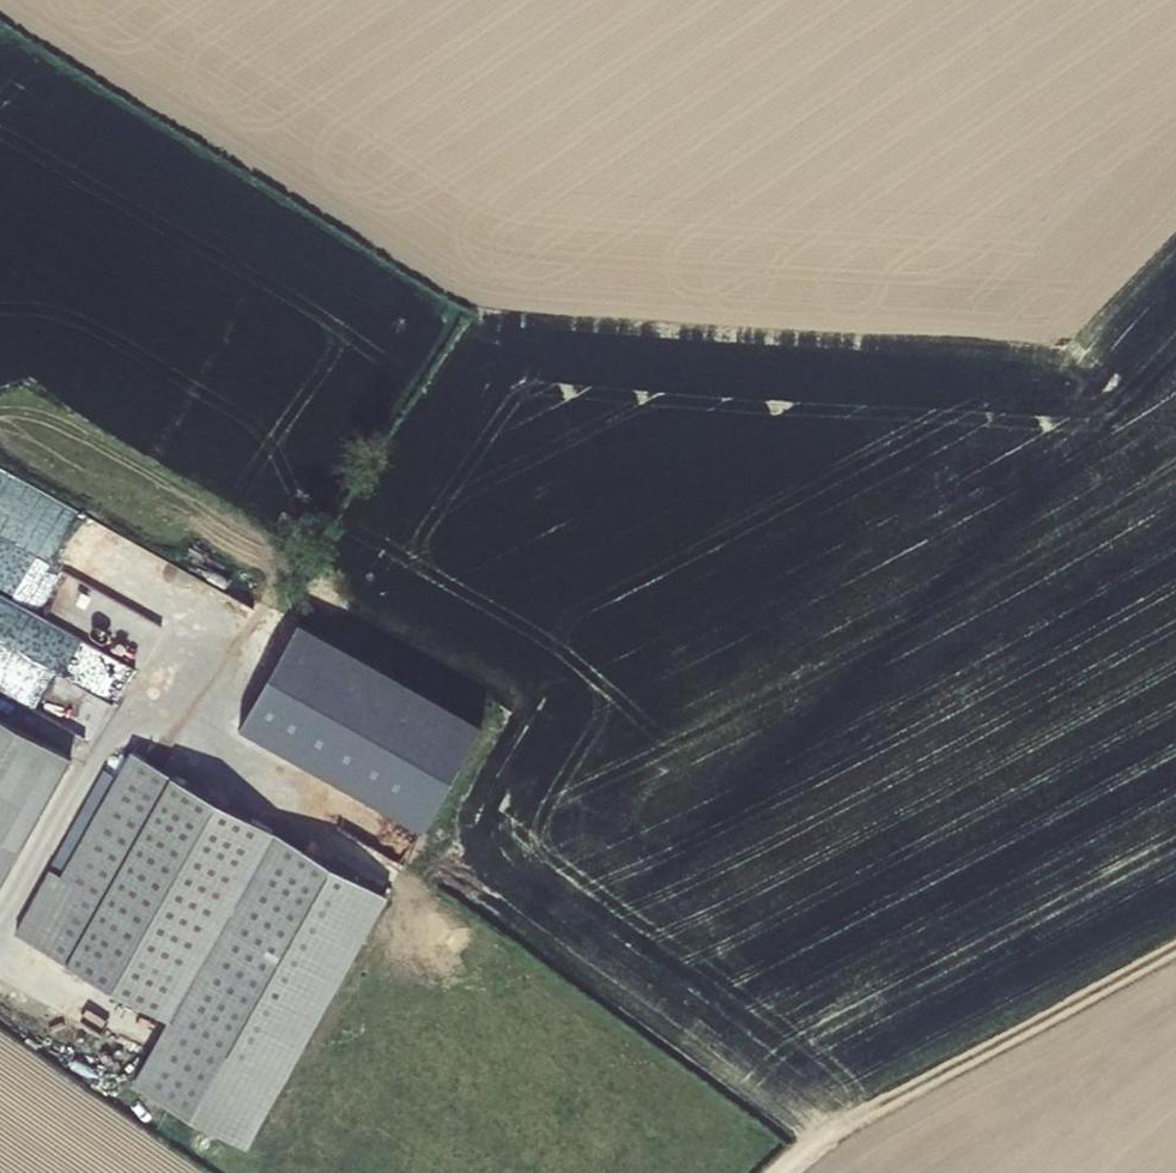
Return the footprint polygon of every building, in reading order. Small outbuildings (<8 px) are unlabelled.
[(302,616),(240,717),(420,827),(482,725),(302,616)] [(73,758),(0,715),(0,894),(73,758)] [(52,871),(17,934),(172,1018),(138,1081),(250,1143),(389,891),(133,751),(63,877),(52,871)]
